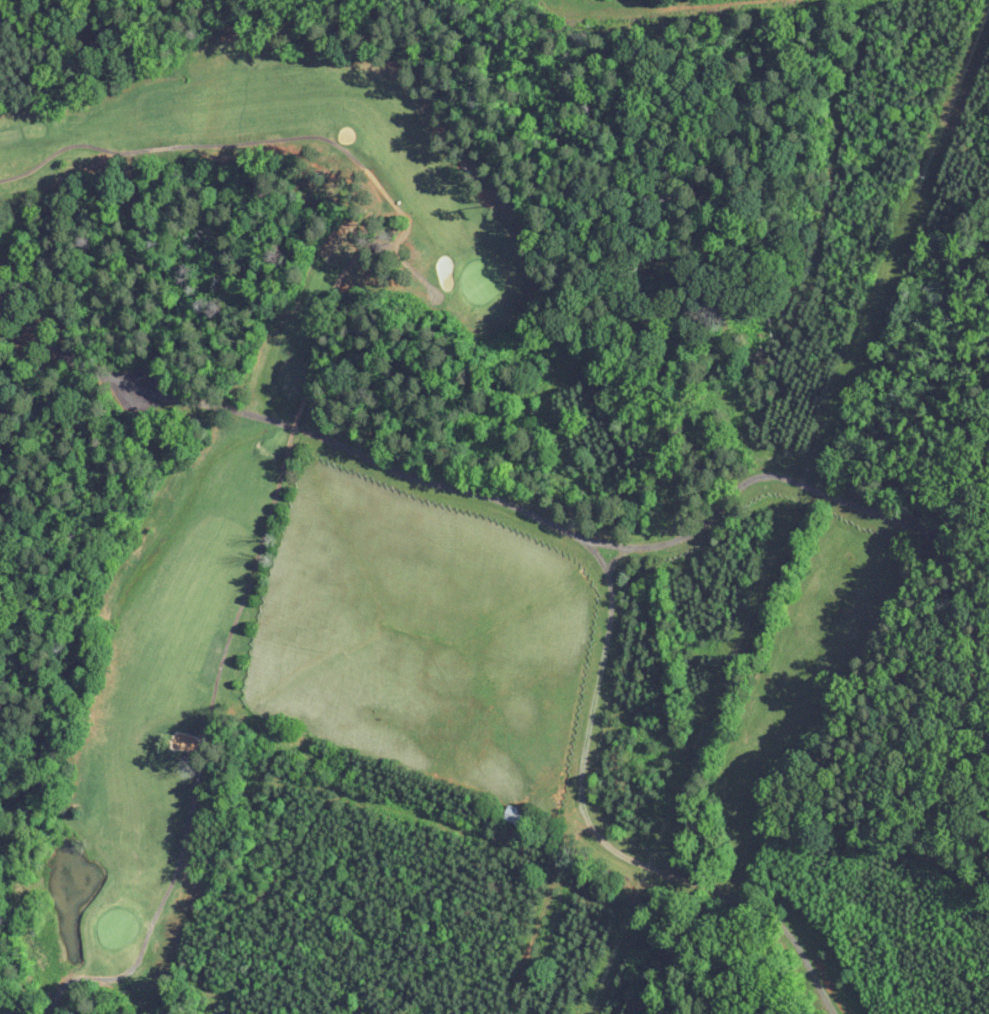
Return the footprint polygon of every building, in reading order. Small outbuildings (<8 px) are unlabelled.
[(519,825),(524,811),(509,805),(504,819),(519,825)]
